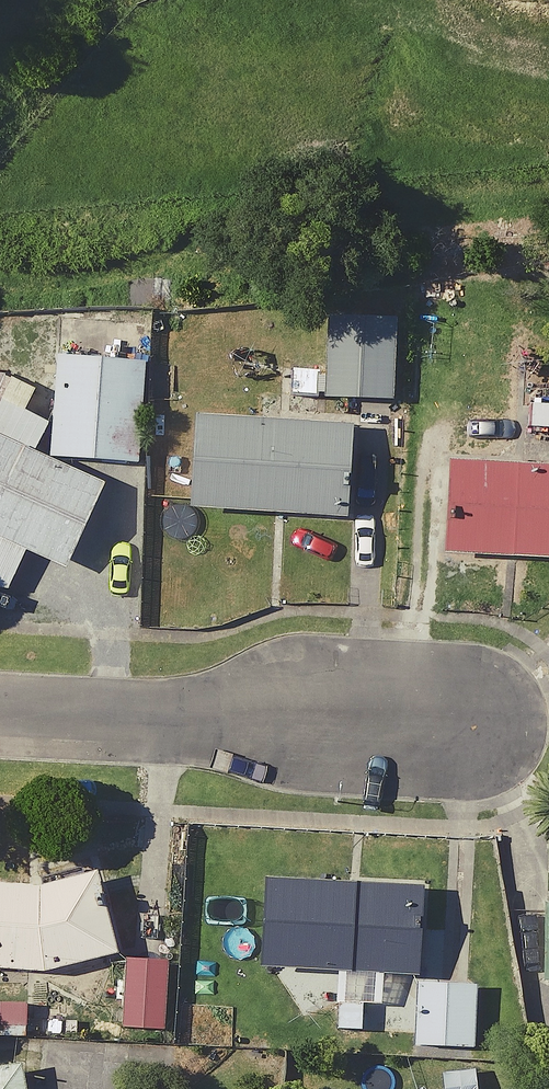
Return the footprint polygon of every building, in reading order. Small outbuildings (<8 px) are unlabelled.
[(384,395),(387,311),(291,307),(288,391),(384,395)] [(139,351),(55,342),(44,450),(128,458),(139,351)] [(518,379),(515,424),(548,427),(548,381),(518,379)] [(337,511),(343,417),(316,415),(317,398),(281,396),(280,413),(188,408),(183,501),(337,511)] [(41,421),(0,404),(0,587),(1,588),(19,546),(58,562),(94,478),(28,450),(41,421)] [(446,459),(441,548),(548,554),(548,464),(446,459)] [(84,872),(31,880),(0,878),(0,958),(42,964),(104,948),(84,872)] [(414,883),(258,872),(252,958),(331,963),(328,998),(373,1001),(376,965),(408,967),(414,883)] [(540,897),(539,975),(548,975),(548,898),(540,897)] [(162,956),(123,954),(120,1022),(158,1024),(162,956)] [(469,979),(411,977),(408,1040),(466,1043),(469,979)] [(0,1073),(0,1088),(25,1088),(27,1076),(0,1073)] [(413,1080),(404,1088),(422,1088),(413,1080)]
